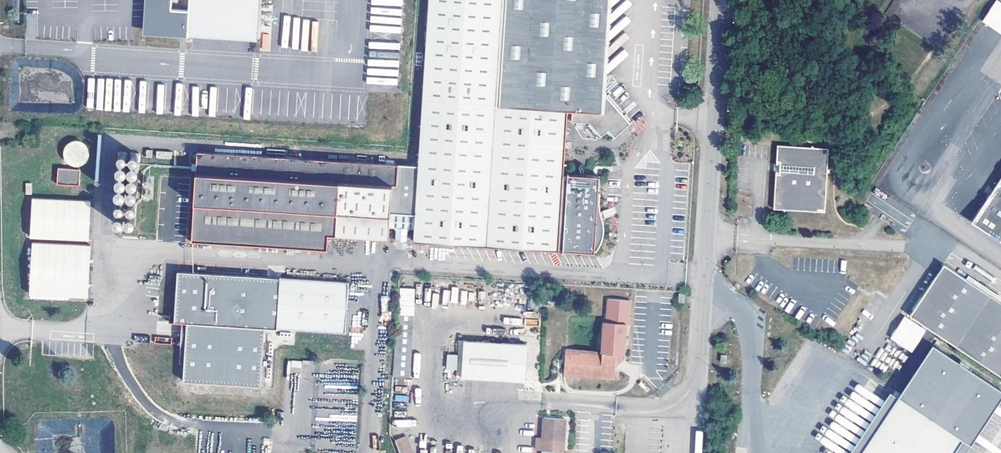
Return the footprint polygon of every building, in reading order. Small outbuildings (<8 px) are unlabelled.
[(260,0),(150,0),(147,42),(186,45),(186,46),(257,50),(260,0)] [(570,111),(572,111),(572,122),(590,123),(602,135),(610,131),(615,136),(632,122),(607,94),(602,96),(595,87),(604,81),(595,70),(605,64),(596,54),(607,46),(598,36),(607,29),(598,19),(609,13),(599,4),(604,0),(430,0),(421,137),(567,146),(570,111)] [(885,14),(891,18),(902,0),(895,0),(885,14)] [(1000,34),(1000,2),(997,0),(995,0),(981,22),(1000,34)] [(630,91),(624,93),(622,89),(614,92),(621,110),(627,108),(630,116),(639,112),(630,91)] [(419,165),(198,153),(192,240),(328,249),(329,235),(389,239),(391,225),(415,227),(416,240),(598,252),(598,249),(599,249),(600,244),(602,233),(602,225),(603,208),(602,201),(603,192),(601,192),(602,177),(566,174),(567,146),(421,137),(419,165)] [(66,145),(65,148),(65,149),(64,153),(64,155),(65,158),(67,162),(69,163),(72,164),(77,165),(79,165),(82,164),(85,162),(87,160),(88,157),(89,153),(89,150),(88,148),(86,144),(84,143),(81,141),(77,140),(75,140),(72,141),(68,143),(66,145)] [(774,171),(777,171),(775,208),(826,210),(829,147),(778,144),(778,162),(775,162),(774,171)] [(171,160),(172,152),(156,151),(155,159),(171,160)] [(127,152),(117,152),(117,161),(127,162),(127,152)] [(140,153),(130,152),(129,162),(139,162),(140,153)] [(117,167),(116,169),(117,170),(118,172),(119,173),(121,174),(123,173),(124,173),(126,171),(127,169),(127,167),(125,164),(124,164),(121,163),(119,164),(117,165),(117,167)] [(128,168),(128,170),(129,172),(130,174),(133,174),(135,174),(136,174),(138,172),(139,170),(139,168),(138,166),(136,165),(134,164),(133,164),(131,165),(129,166),(128,168)] [(80,169),(58,168),(57,184),(79,185),(80,169)] [(116,177),(116,179),(116,180),(116,182),(117,183),(118,185),(120,185),(122,185),(124,184),(125,183),(126,181),(126,178),(125,177),(123,175),(121,175),(120,175),(118,176),(116,177)] [(128,179),(127,181),(128,184),(129,185),(131,186),(133,186),(135,186),(137,184),(138,182),(138,180),(137,178),(136,177),(135,176),(133,176),(130,176),(129,177),(128,179)] [(971,222),(1000,241),(1000,177),(971,222)] [(117,188),(116,189),(115,189),(115,191),(115,193),(116,195),(118,196),(120,197),(123,196),(124,195),(125,194),(125,192),(125,190),(124,188),(122,187),(120,186),(119,187),(117,188)] [(128,189),(127,191),(127,194),(127,195),(129,197),(131,198),(133,198),(135,197),(136,195),(137,194),(137,192),(137,190),(135,189),(134,188),(131,187),(130,188),(128,189)] [(31,199),(30,240),(31,240),(29,298),(88,300),(91,200),(31,199)] [(114,203),(114,205),(114,207),(116,209),(117,210),(119,210),(121,209),(123,208),(124,206),(124,204),(124,202),(122,200),(121,200),(119,199),(117,200),(115,201),(114,203)] [(125,204),(125,206),(125,207),(126,209),(127,210),(129,211),(131,211),(133,211),(134,209),(135,208),(136,206),(135,204),(134,202),(132,201),(130,201),(128,201),(126,203),(125,204)] [(1000,378),(1000,304),(942,265),(908,316),(1000,378)] [(280,277),(178,271),(174,322),(187,322),(183,380),(261,385),(265,327),(277,328),(280,277)] [(280,277),(277,328),(346,332),(349,282),(280,277)] [(687,293),(679,292),(679,303),(686,303),(687,293)] [(631,300),(609,298),(607,322),(604,322),(602,353),(567,352),(566,377),(617,379),(617,367),(624,359),(625,354),(625,341),(626,323),(630,323),(631,300)] [(395,362),(394,377),(411,378),(413,316),(398,315),(395,362)] [(902,316),(890,340),(913,352),(926,328),(902,316)] [(527,345),(459,340),(458,377),(526,381),(527,345)] [(997,386),(927,340),(895,388),(889,384),(843,452),(952,452),(997,386)] [(566,440),(567,420),(545,420),(544,440),(566,440)] [(404,434),(393,439),(398,452),(411,452),(404,434)]
